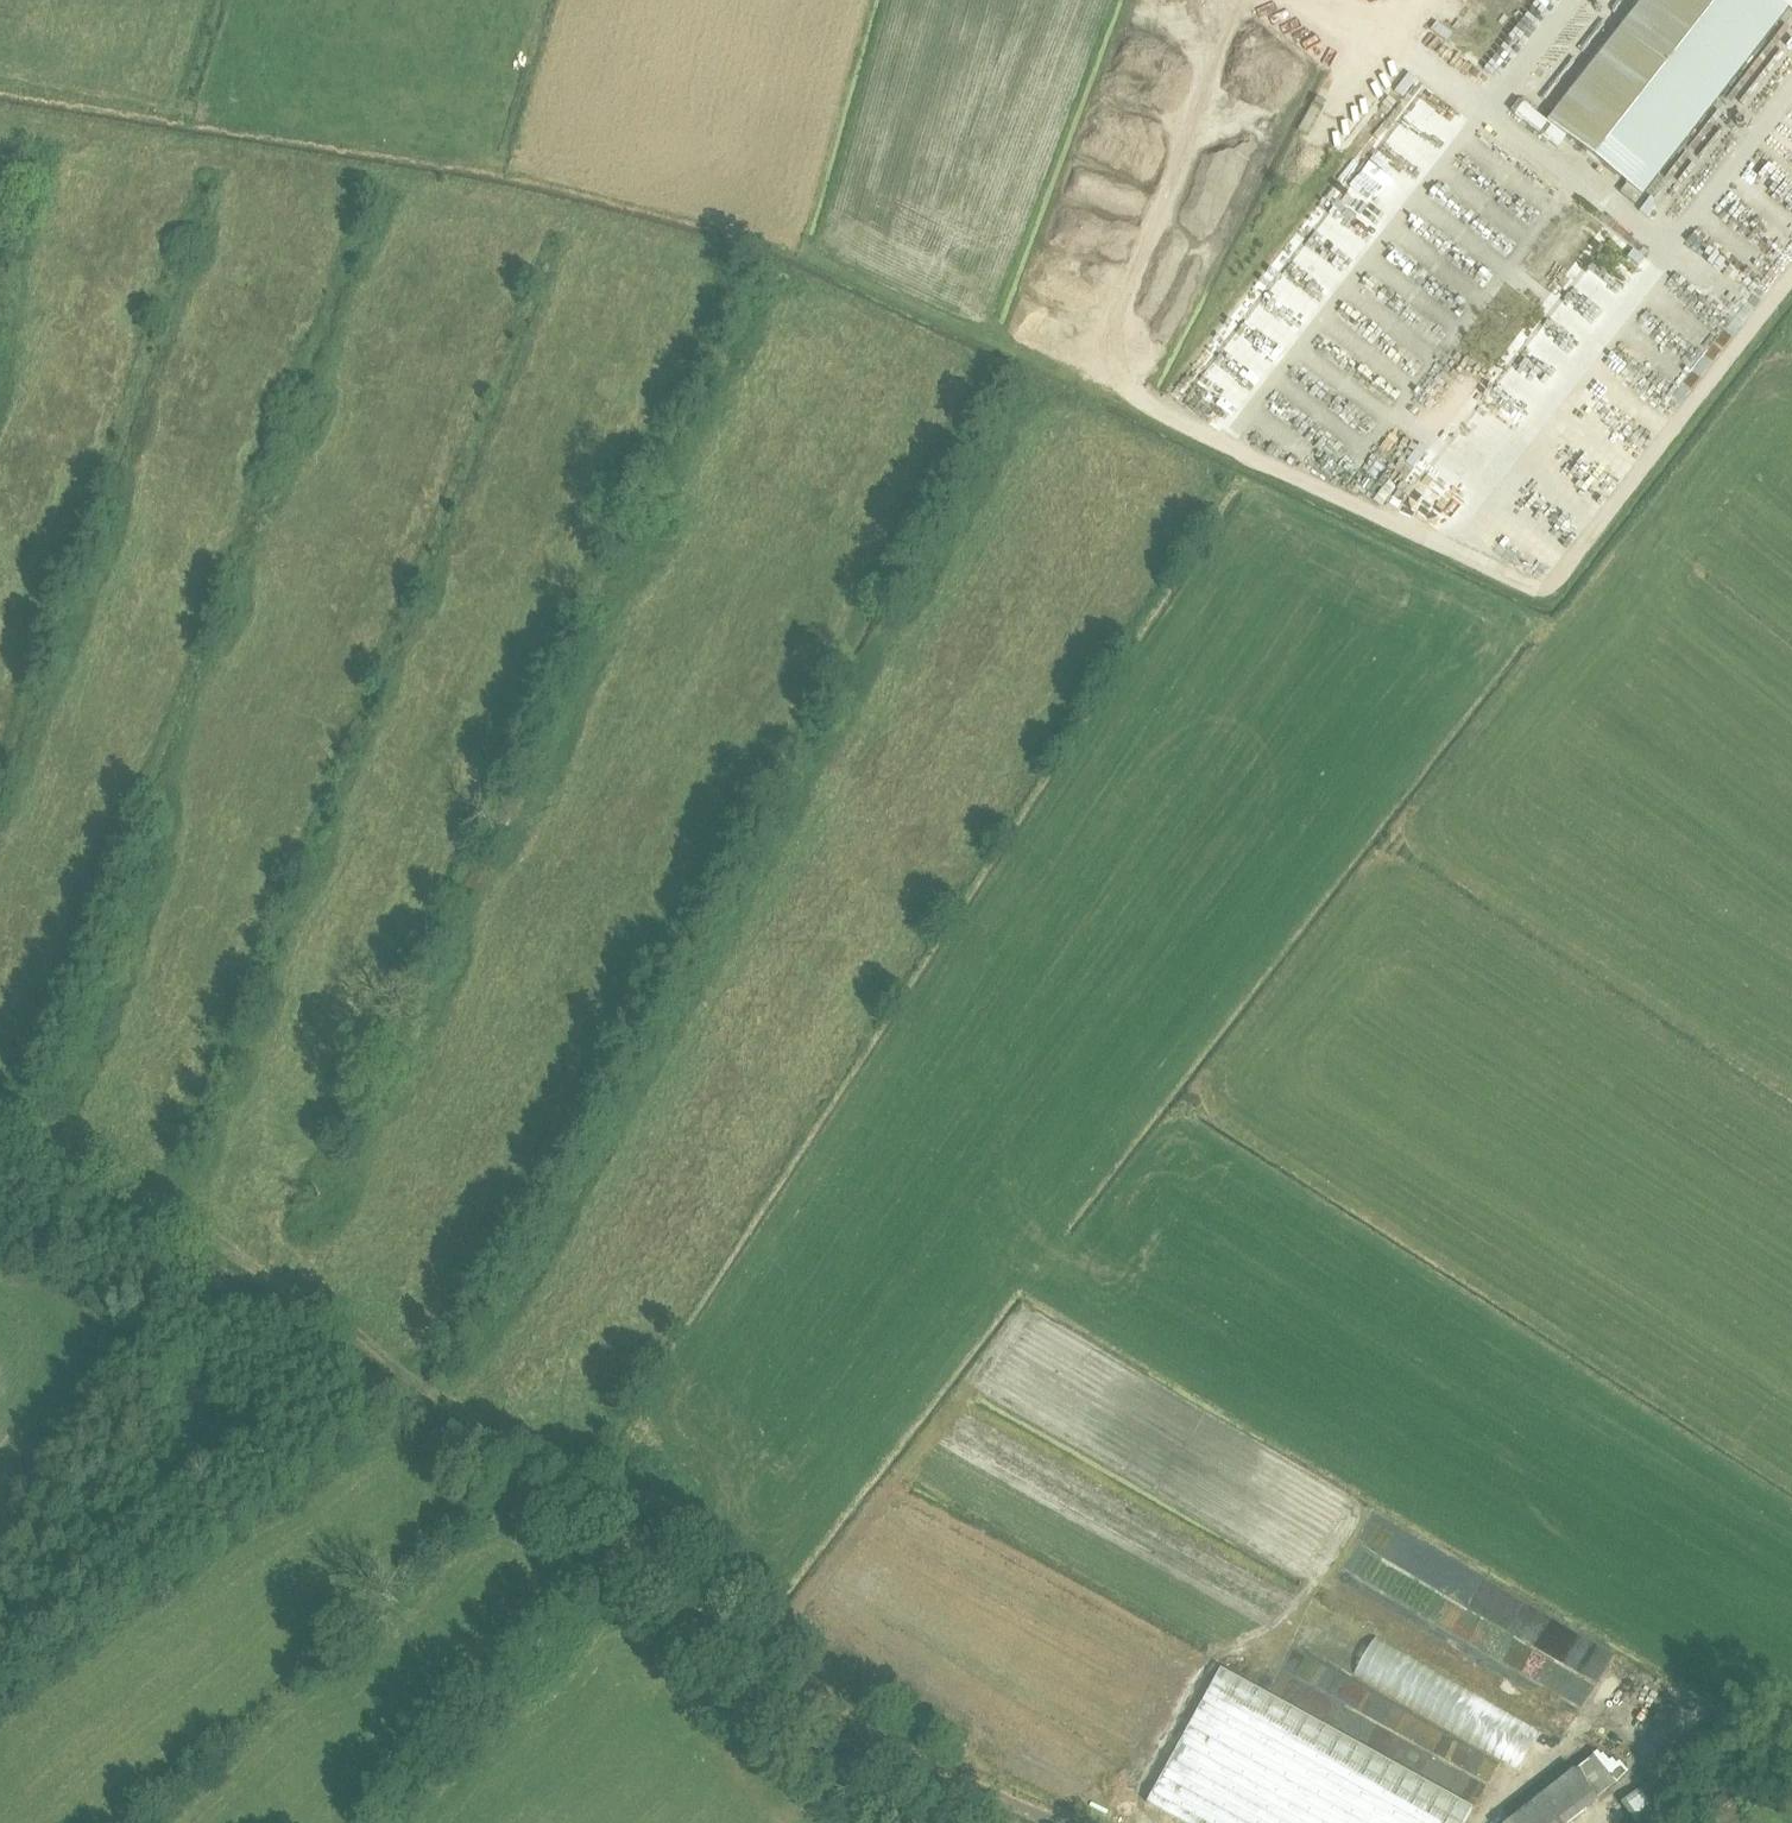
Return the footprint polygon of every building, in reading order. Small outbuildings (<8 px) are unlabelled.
[(1548,121),(1567,135),(1643,194),(1790,7),(1781,0),(1643,0),(1548,121)] [(1790,7),(1791,8),(1791,0),(1781,0),(1790,7)] [(1548,121),(1521,99),(1511,112),(1557,148),(1567,135),(1548,121)] [(1350,202),(1359,190),(1344,179),(1335,190),(1350,202)] [(1331,1599),(1311,1635),(1530,1752),(1550,1716),(1331,1599)] [(1225,1669),(1152,1802),(1189,1822),(1190,1822),(1465,1822),(1475,1806),(1257,1686),(1225,1669)] [(1597,1797),(1616,1782),(1594,1755),(1575,1769),(1574,1768),(1504,1822),(1568,1822),(1599,1799),(1597,1797)]
